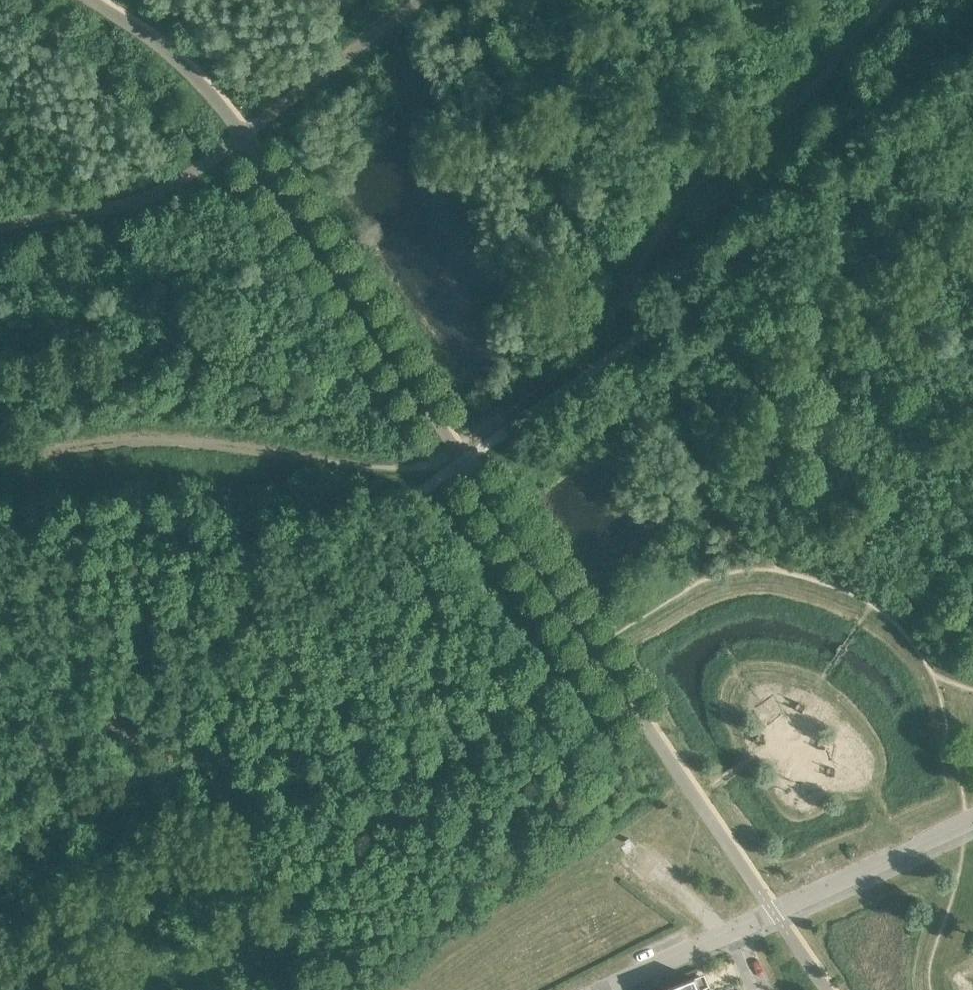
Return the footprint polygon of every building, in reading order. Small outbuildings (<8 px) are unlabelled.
[(698,975),(662,989),(704,989),(698,975)]
